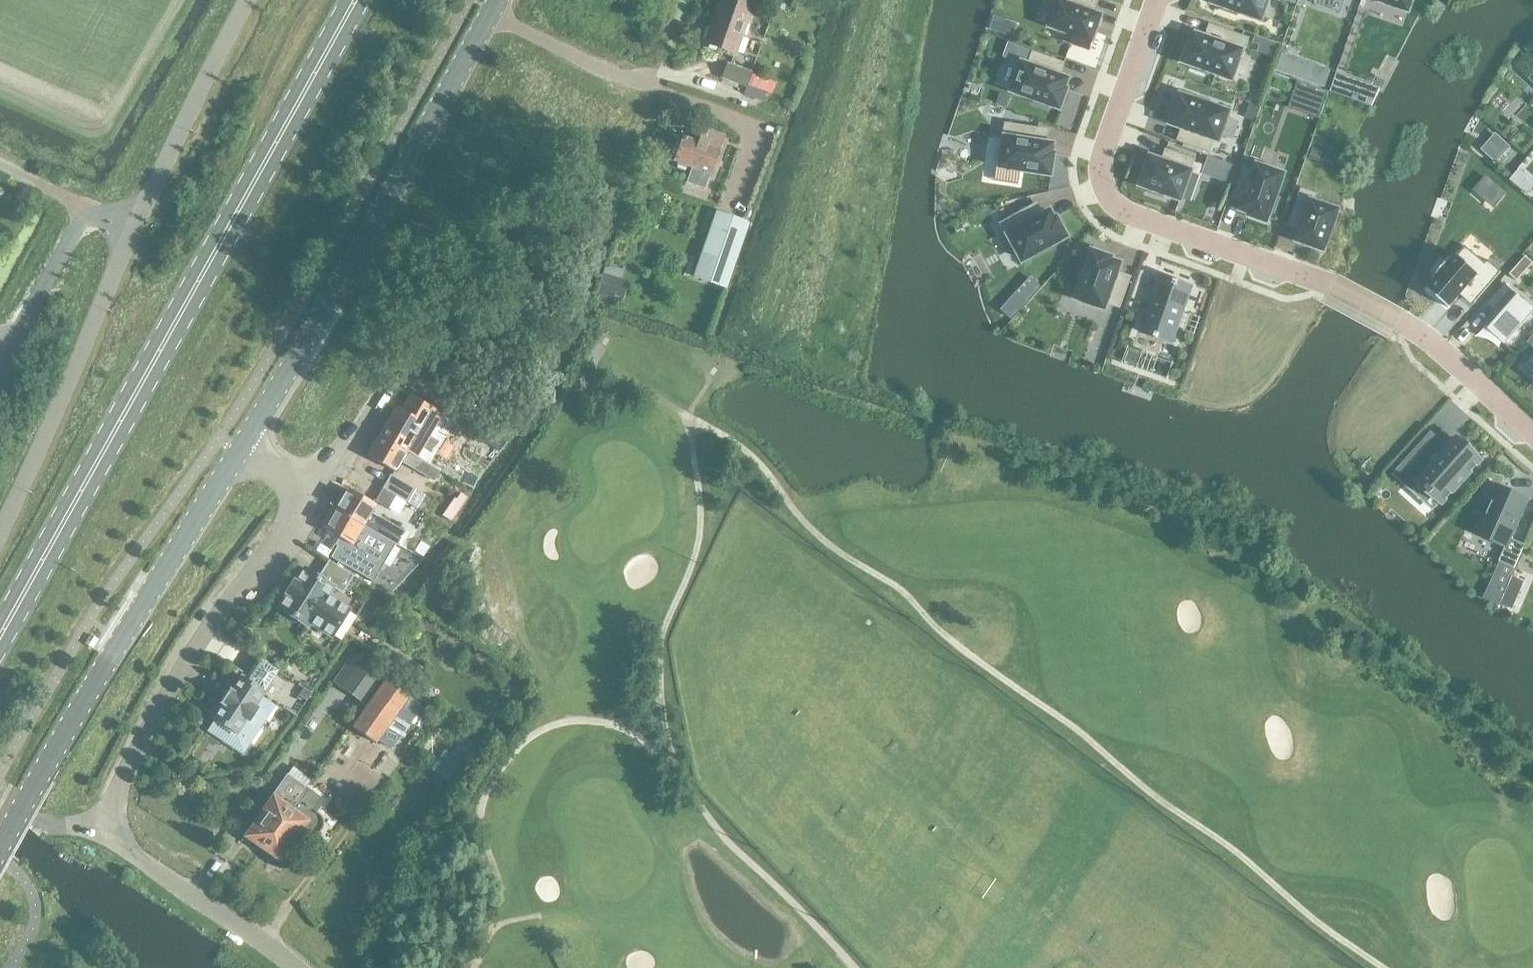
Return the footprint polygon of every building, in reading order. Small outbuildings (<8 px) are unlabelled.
[(735,54),(753,6),(737,0),(718,0),(703,42),(735,54)] [(1048,27),(1093,43),(1103,14),(1093,11),(1097,0),(1069,0),(1068,2),(1063,0),(1057,0),(1048,27)] [(1211,4),(1262,22),(1270,0),(1212,0),(1211,4)] [(1382,1),(1408,10),(1411,0),(1382,0),(1382,1)] [(1009,20),(1005,34),(1013,36),(1017,23),(1009,20)] [(1189,40),(1181,63),(1232,81),(1243,53),(1244,53),(1249,37),(1209,23),(1205,35),(1195,31),(1192,41),(1189,40)] [(1254,35),(1252,42),(1276,51),(1279,44),(1254,35)] [(1021,60),(1009,92),(1061,111),(1069,87),(1067,86),(1070,77),(1061,74),(1065,62),(1032,50),(1028,63),(1021,60)] [(746,86),(751,72),(726,63),(720,77),(746,86)] [(1298,81),(1290,106),(1319,117),(1328,92),(1298,81)] [(1179,92),(1168,124),(1180,129),(1176,141),(1209,152),(1213,140),(1219,142),(1231,110),(1179,92)] [(1005,138),(1001,166),(1051,174),(1054,154),(1052,153),(1053,144),(1036,141),(1038,127),(1005,122),(1003,138),(1005,138)] [(672,160),(710,173),(724,135),(700,126),(695,141),(681,135),(672,160)] [(1495,132),(1481,148),(1496,162),(1510,146),(1495,132)] [(1149,154),(1138,186),(1182,202),(1193,169),(1192,169),(1195,158),(1165,148),(1162,158),(1149,154)] [(1232,181),(1239,164),(1209,153),(1203,170),(1232,181)] [(1244,166),(1233,197),(1245,201),(1242,209),(1251,213),(1250,215),(1266,221),(1270,211),(1274,212),(1279,197),(1275,196),(1283,173),(1258,164),(1255,170),(1244,166)] [(1484,176),(1474,187),(1495,205),(1505,194),(1484,176)] [(1301,188),(1288,224),(1301,229),(1297,240),(1323,249),(1336,214),(1337,210),(1336,209),(1314,201),(1317,193),(1301,188)] [(1029,207),(1000,223),(1007,237),(1010,235),(1023,260),(1067,236),(1057,218),(1055,219),(1051,211),(1046,213),(1035,219),(1029,207)] [(716,211),(694,275),(725,285),(725,286),(747,222),(716,211)] [(1428,287),(1427,289),(1449,307),(1450,306),(1449,306),(1462,292),(1474,302),(1501,271),(1487,259),(1484,262),(1465,245),(1457,254),(1456,254),(1456,255),(1450,262),(1449,261),(1449,260),(1448,260),(1433,276),(1434,277),(1435,277),(1436,278),(1428,288),(1428,287)] [(1084,275),(1076,298),(1104,308),(1106,302),(1120,307),(1130,276),(1117,271),(1120,263),(1110,259),(1111,257),(1093,250),(1089,260),(1086,259),(1080,274),(1084,275)] [(595,293),(622,300),(628,280),(621,278),(623,269),(604,263),(595,293)] [(1517,264),(1509,273),(1517,280),(1525,271),(1517,264)] [(1191,285),(1161,275),(1141,332),(1171,342),(1191,285)] [(1030,276),(1001,309),(1011,318),(1041,285),(1030,276)] [(1484,321),(1505,340),(1516,327),(1517,327),(1532,309),(1532,308),(1505,283),(1490,300),(1495,305),(1497,306),(1484,321)] [(1134,364),(1139,353),(1127,349),(1123,360),(1134,364)] [(1525,365),(1532,372),(1532,356),(1525,365)] [(395,406),(379,435),(444,473),(449,463),(426,449),(446,415),(409,394),(400,409),(395,406)] [(401,461),(411,468),(433,481),(434,480),(439,471),(378,436),(367,455),(395,471),(401,461)] [(1442,507),(1481,464),(1457,443),(1448,452),(1430,436),(1401,469),(1419,485),(1418,486),(1442,507)] [(382,487),(400,499),(401,498),(407,501),(415,488),(390,474),(382,487)] [(1497,484),(1475,532),(1506,546),(1499,561),(1514,567),(1524,545),(1509,538),(1527,498),(1497,484)] [(400,499),(382,487),(374,500),(387,508),(388,507),(394,511),(400,499)] [(337,509),(388,539),(397,544),(397,543),(407,549),(412,540),(390,527),(390,526),(370,514),(376,504),(348,488),(337,509)] [(388,539),(337,509),(325,529),(338,537),(334,545),(338,547),(331,557),(373,582),(379,571),(376,560),(388,539)] [(293,580),(285,593),(287,594),(278,608),(307,626),(310,622),(331,636),(348,609),(327,595),(332,587),(342,593),(353,574),(328,559),(324,566),(318,576),(304,567),(295,581),(293,580)] [(258,657),(257,658),(244,677),(241,675),(231,690),(229,688),(220,702),(222,704),(213,719),(214,719),(207,730),(242,753),(275,704),(262,696),(265,691),(278,671),(258,657)] [(331,681),(362,702),(378,679),(348,658),(331,681)] [(384,679),(351,726),(375,743),(378,739),(390,748),(392,748),(422,705),(408,696),(384,679)] [(243,836),(261,848),(305,786),(287,774),(243,836)] [(323,799),(305,786),(261,848),(279,861),(297,836),(304,841),(309,840),(314,838),(322,827),(323,820),(320,815),(315,811),(323,799)]
